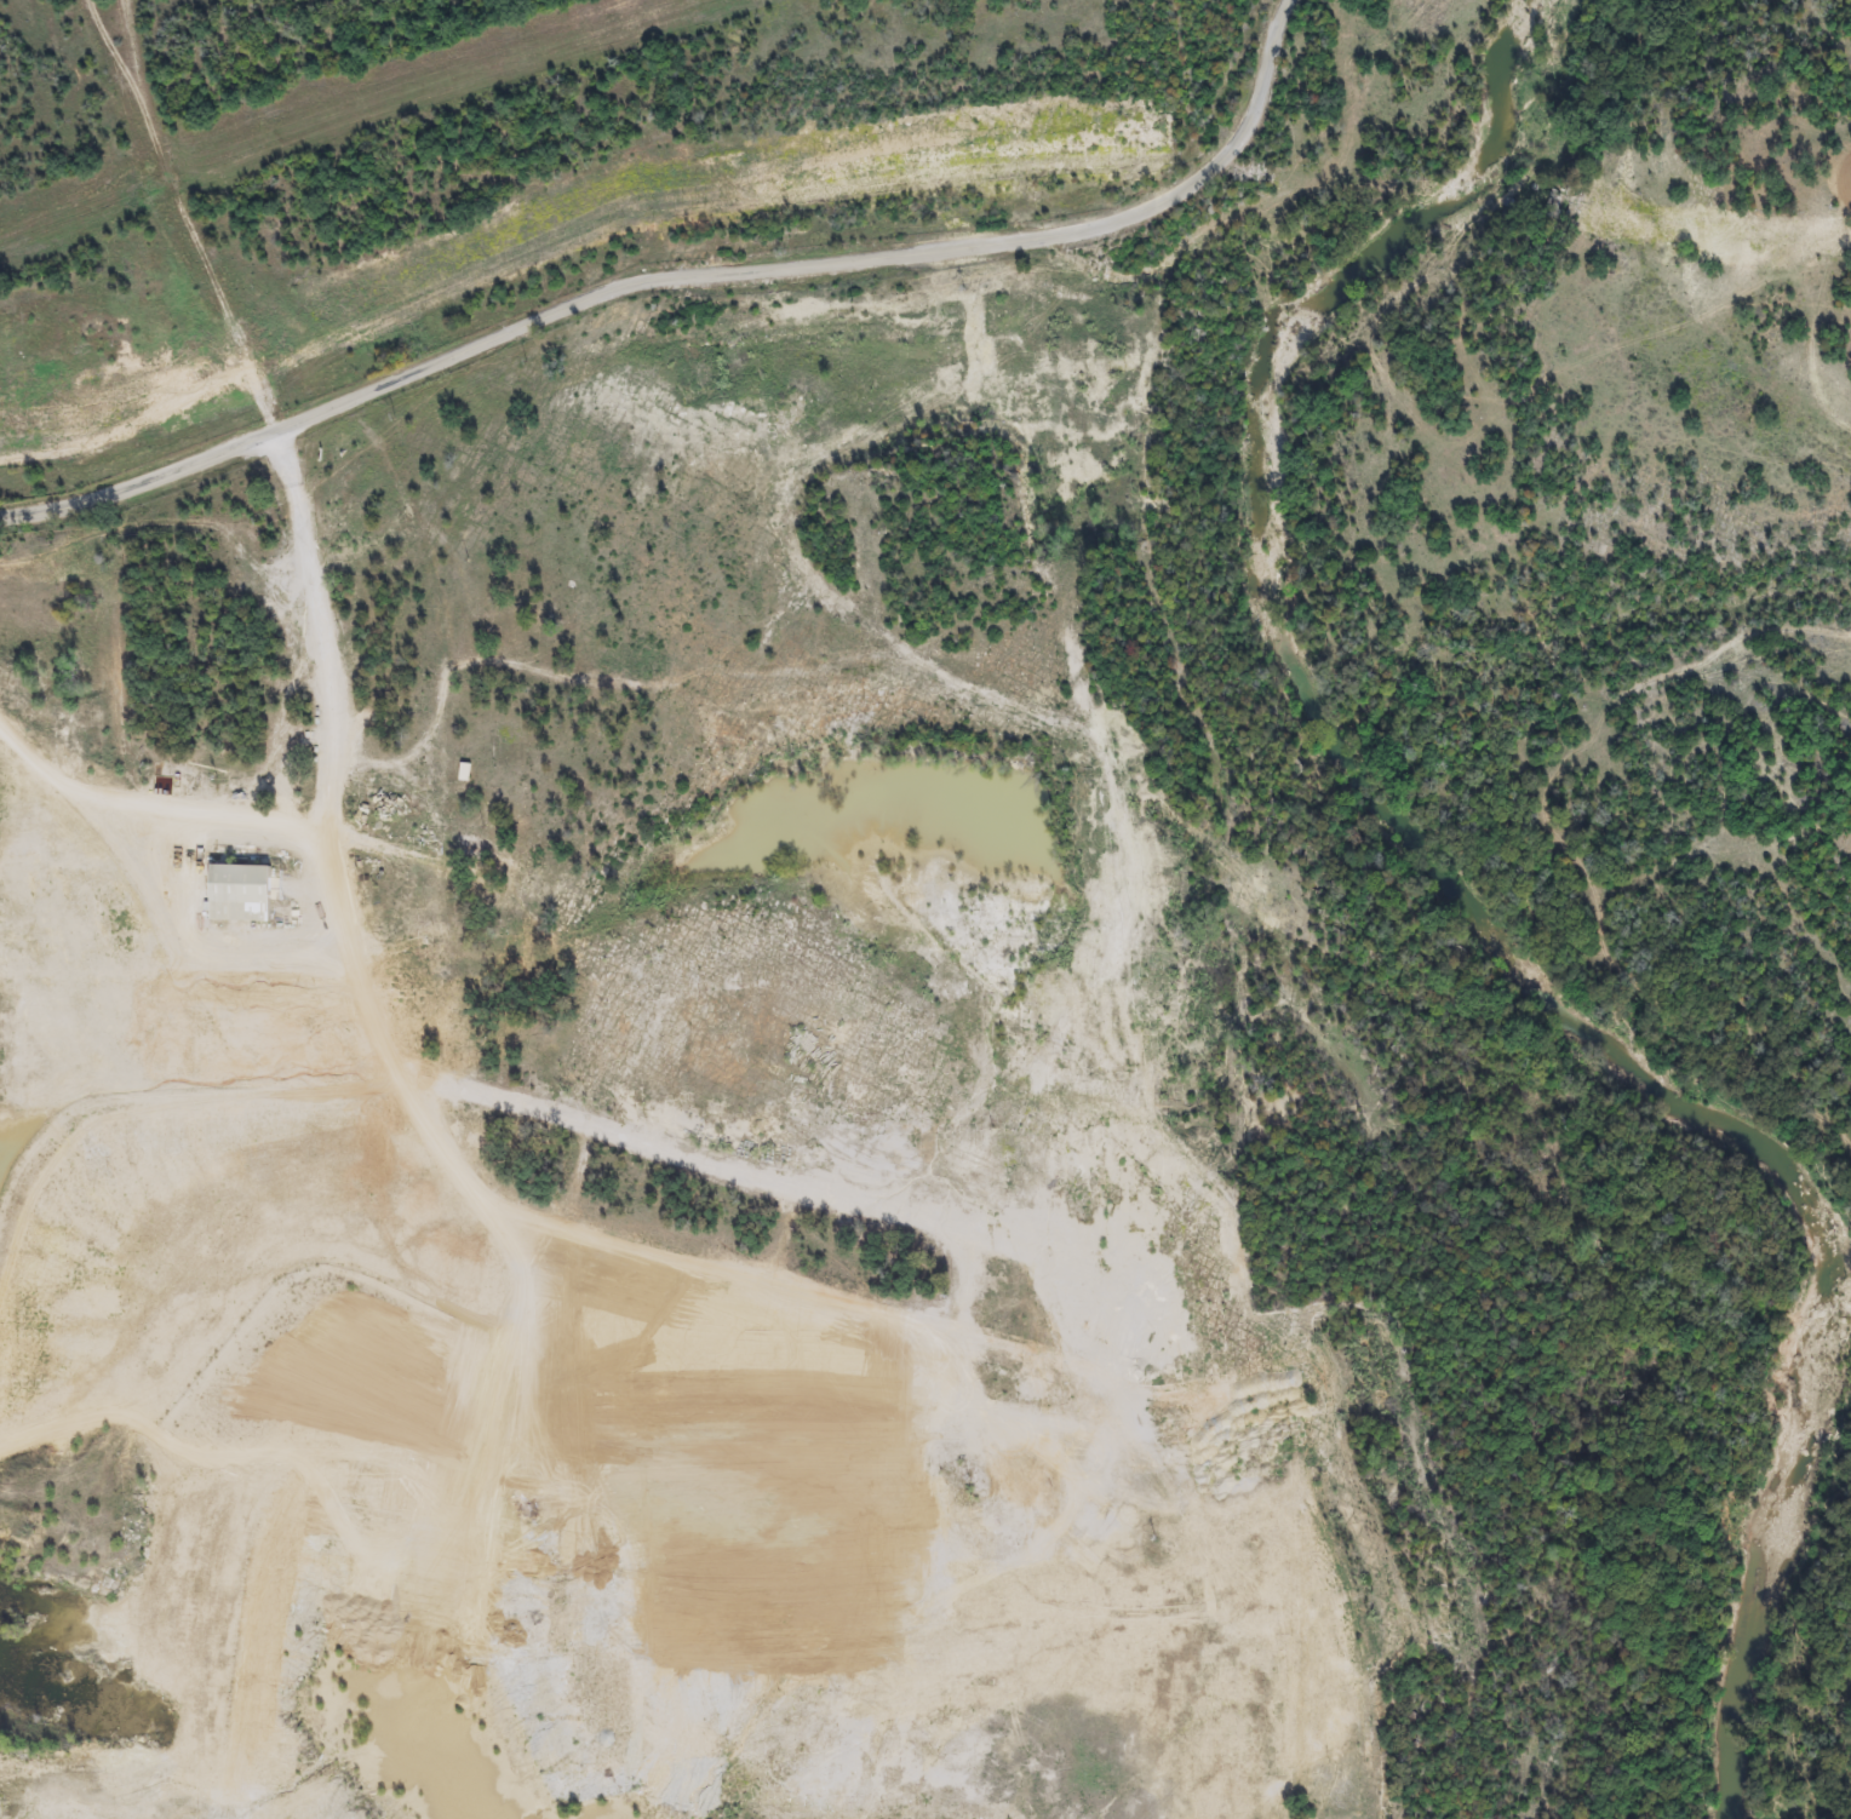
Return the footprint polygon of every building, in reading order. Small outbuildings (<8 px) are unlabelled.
[(207,922),(207,865),(267,865),(267,922),(207,922)]
